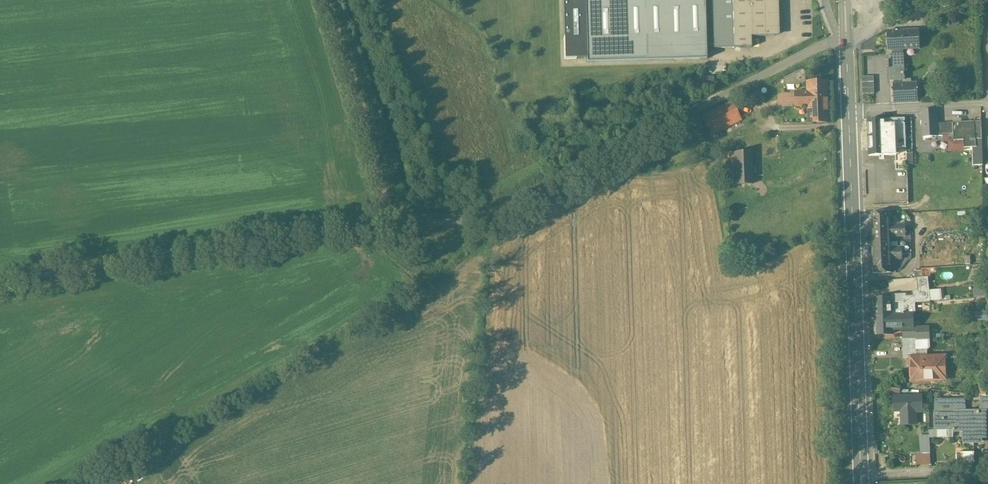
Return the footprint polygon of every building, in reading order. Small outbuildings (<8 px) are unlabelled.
[(714,48),(714,50),(751,48),(751,38),(780,36),(779,0),(564,0),(566,58),(586,58),(587,63),(706,60),(706,48),(714,48)] [(920,29),(888,31),(889,50),(893,50),(903,50),(921,49),(920,29)] [(903,50),(893,50),(893,54),(894,81),(895,81),(895,84),(894,84),(895,103),(919,102),(918,83),(901,84),(901,80),(905,80),(904,54),(903,50)] [(803,73),(785,82),(785,88),(807,87),(807,76),(804,76),(803,73)] [(874,76),(863,77),(863,94),(875,94),(874,76)] [(828,81),(808,82),(809,92),(809,105),(810,123),(830,122),(828,81)] [(809,92),(796,93),(797,106),(809,105),(809,92)] [(762,95),(751,100),(756,111),(767,105),(762,95)] [(735,105),(704,120),(714,139),(744,123),(735,105)] [(937,109),(922,110),(924,137),(938,136),(938,124),(937,109)] [(905,119),(885,119),(868,120),(869,151),(886,150),(886,149),(897,148),(906,148),(905,119)] [(982,121),(954,123),(955,135),(954,135),(955,141),(964,140),(965,148),(976,147),(976,139),(982,139),(982,121)] [(954,123),(938,124),(938,136),(954,135),(955,135),(954,123)] [(734,152),(726,153),(727,185),(735,185),(735,176),(734,152)] [(751,152),(734,152),(735,176),(752,176),(751,152)] [(752,176),(735,176),(735,185),(752,184),(752,176)] [(890,213),(872,213),(873,231),(891,230),(890,224),(890,213)] [(922,217),(917,214),(911,223),(917,226),(919,222),(922,217)] [(929,218),(923,215),(922,217),(919,222),(924,225),(929,218)] [(934,219),(929,217),(929,218),(924,225),(928,228),(934,219)] [(891,230),(873,231),(873,243),(891,242),(891,237),(891,230)] [(940,232),(939,232),(938,232),(937,233),(936,234),(935,235),(935,237),(935,238),(936,239),(937,240),(938,241),(939,241),(940,242),(942,241),(943,241),(944,239),(945,238),(945,237),(945,236),(945,235),(944,234),(944,233),(943,232),(941,232),(940,232)] [(891,242),(873,243),(874,255),(892,254),(891,247),(891,242)] [(892,254),(874,255),(875,273),(892,273),(892,259),(892,254)] [(929,277),(918,278),(919,291),(913,292),(914,298),(892,298),(892,305),(892,316),(903,314),(913,314),(916,314),(916,303),(931,302),(929,277)] [(987,296),(986,282),(975,282),(976,297),(987,296)] [(892,298),(875,298),(876,317),(892,316),(892,305),(892,298)] [(903,314),(892,316),(893,329),(904,328),(903,314)] [(913,314),(903,314),(904,328),(914,328),(913,314)] [(892,316),(876,317),(877,335),(893,334),(893,329),(892,316)] [(929,327),(914,328),(904,328),(904,338),(917,338),(917,340),(929,340),(929,327)] [(917,338),(904,338),(905,358),(911,358),(917,357),(917,340),(917,338)] [(929,340),(917,340),(917,357),(928,357),(928,349),(929,348),(929,343),(929,340)] [(917,357),(911,358),(912,381),(947,380),(946,356),(928,357),(917,357)] [(979,373),(981,396),(987,397),(987,372),(979,373)] [(901,386),(892,385),(892,393),(900,394),(901,386)] [(922,395),(894,397),(894,412),(902,411),(902,426),(914,425),(914,412),(923,412),(922,395)] [(964,400),(952,400),(952,402),(937,403),(937,412),(934,412),(934,429),(953,429),(953,431),(965,431),(965,443),(980,442),(980,438),(985,438),(984,413),(981,413),(981,411),(964,412),(964,400)] [(930,436),(922,436),(923,454),(931,453),(930,436)] [(923,454),(917,454),(917,465),(931,465),(931,453),(923,454)]
